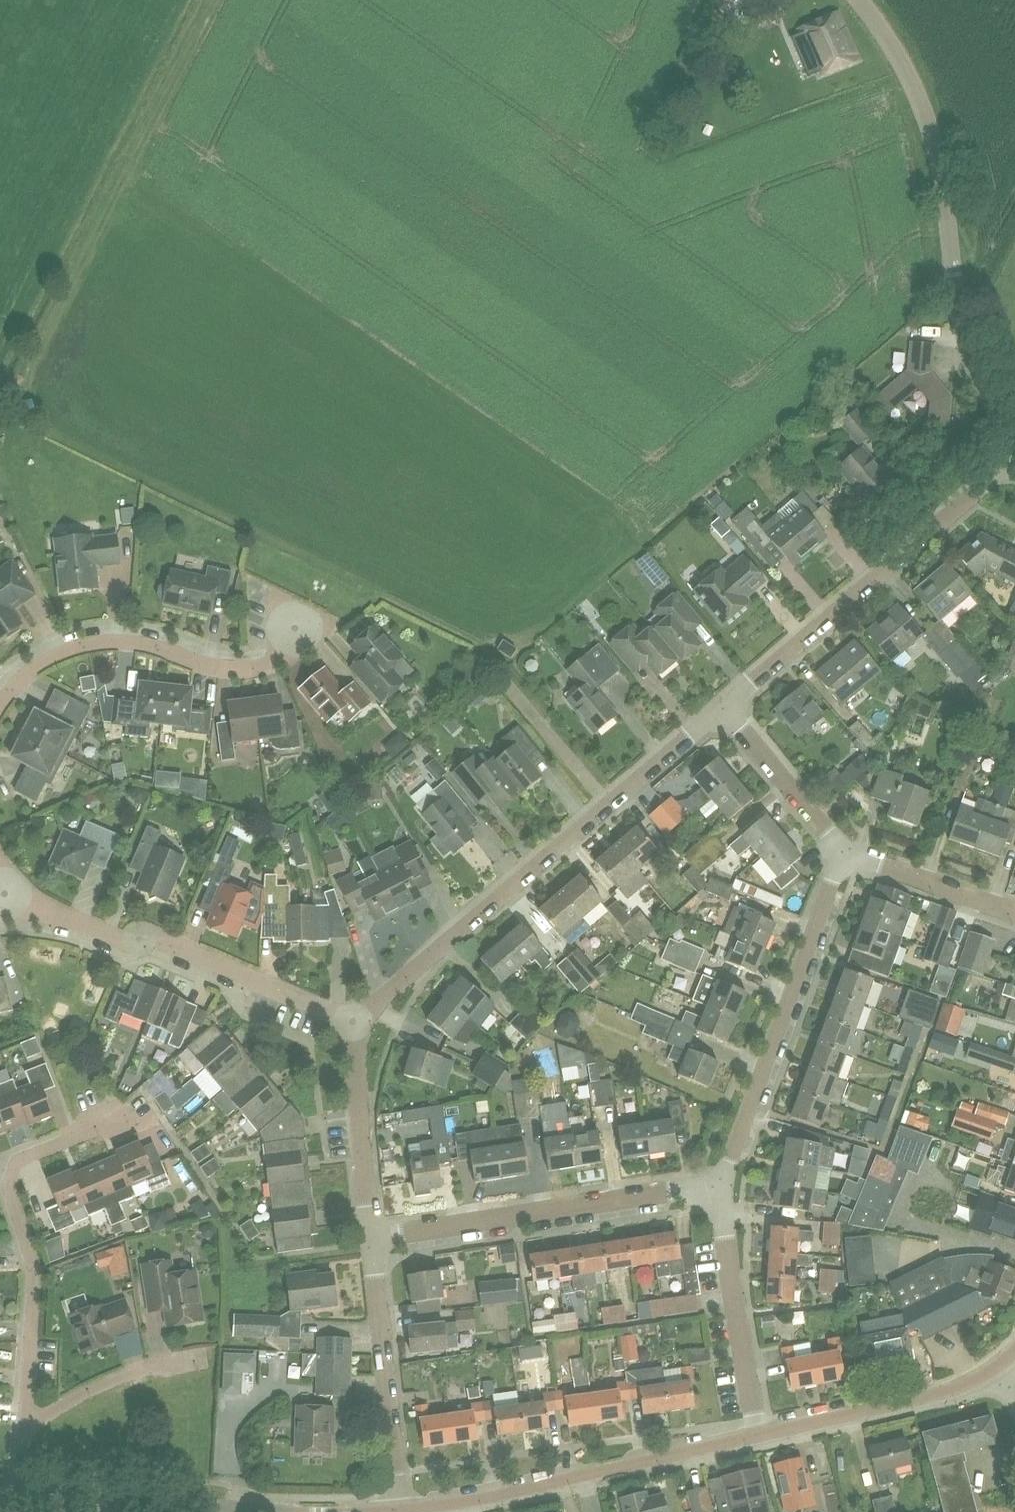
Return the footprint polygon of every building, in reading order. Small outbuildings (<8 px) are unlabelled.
[(802,33),(791,37),(807,76),(818,71),(819,75),(859,59),(838,13),(800,28),(802,33)] [(912,342),(910,369),(876,397),(889,413),(919,388),(931,401),(928,431),(948,432),(951,395),(927,367),(932,362),(933,344),(912,342)] [(857,409),(841,423),(860,445),(875,431),(857,409)] [(867,501),(892,479),(863,447),(839,468),(867,501)] [(794,500),(778,513),(809,551),(826,536),(809,517),(819,509),(804,491),(794,500)] [(754,517),(738,530),(758,553),(763,548),(773,540),(794,564),(809,551),(778,513),(769,521),(762,527),(755,519),(754,517)] [(708,523),(719,536),(728,529),(717,516),(708,523)] [(735,550),(742,545),(729,531),(722,537),(735,550)] [(958,554),(976,575),(985,567),(1014,582),(1014,551),(982,534),(958,554)] [(92,535),(56,539),(62,591),(98,587),(96,569),(100,564),(120,562),(117,535),(93,538),(92,535)] [(655,587),(667,577),(646,551),(633,561),(655,587)] [(749,601),(743,595),(751,588),(752,589),(764,579),(744,556),(724,572),(720,567),(695,590),(723,623),(749,601)] [(6,634),(8,637),(20,629),(17,626),(20,624),(10,608),(33,592),(12,561),(0,570),(0,637),(6,634)] [(164,601),(182,605),(182,603),(193,606),(193,608),(210,612),(215,591),(228,594),(233,570),(209,565),(206,577),(172,569),(169,583),(164,582),(160,584),(158,594),(160,598),(165,599),(164,601)] [(940,619),(971,594),(946,565),(916,590),(940,619)] [(654,630),(677,658),(679,661),(700,643),(683,624),(694,615),(676,594),(656,611),(665,621),(654,630)] [(905,650),(921,636),(923,634),(898,604),(867,630),(892,660),(893,659),(900,668),(912,658),(905,650)] [(374,670),(364,679),(383,700),(404,681),(390,666),(403,655),(375,625),(353,645),(374,670)] [(658,674),(677,658),(654,630),(651,627),(641,636),(632,626),(612,643),(630,664),(641,654),(658,674)] [(1013,638),(1003,666),(1014,671),(1014,639),(1013,638)] [(518,650),(519,648),(506,639),(500,648),(513,657),(518,650)] [(978,662),(958,639),(948,647),(968,671),(978,662)] [(880,670),(856,641),(817,673),(842,703),(880,670)] [(569,699),(595,732),(617,714),(594,684),(605,675),(598,666),(610,657),(599,644),(568,670),(583,688),(569,699)] [(959,678),(968,671),(948,647),(939,655),(959,678)] [(302,687),(329,720),(342,709),(351,719),(371,702),(354,682),(344,691),(325,668),(302,687)] [(467,686),(476,686),(476,672),(466,673),(467,686)] [(95,674),(80,677),(82,691),(97,688),(95,674)] [(116,696),(98,694),(104,722),(113,723),(113,724),(126,726),(125,735),(149,737),(150,731),(151,725),(162,726),(167,685),(157,684),(155,680),(146,679),(143,682),(141,682),(139,698),(131,697),(116,696)] [(167,685),(162,726),(174,728),(174,730),(186,731),(186,732),(209,735),(212,706),(198,705),(191,704),(193,688),(191,688),(189,683),(180,683),(177,686),(167,685)] [(486,685),(478,693),(484,700),(492,692),(486,685)] [(799,735),(823,715),(801,688),(776,708),(799,735)] [(281,696),(255,699),(261,737),(271,736),(271,740),(274,744),(277,747),(282,748),(302,746),(298,718),(284,720),(281,696)] [(27,721),(20,732),(67,755),(91,707),(72,697),(62,716),(61,715),(54,717),(53,719),(36,710),(32,717),(31,716),(28,719),(27,721)] [(261,737),(255,699),(229,703),(233,730),(219,732),(223,760),(237,758),(235,740),(261,737)] [(857,738),(876,760),(879,757),(886,740),(880,732),(874,737),(857,720),(848,727),(857,738)] [(493,759),(522,794),(542,777),(525,756),(536,747),(519,726),(499,743),(508,753),(498,762),(495,758),(493,759)] [(51,785),(67,755),(20,732),(18,736),(14,745),(13,749),(15,750),(12,756),(31,767),(28,774),(24,772),(15,790),(36,801),(46,783),(51,785)] [(400,732),(393,738),(403,749),(410,743),(400,732)] [(876,761),(876,760),(857,738),(852,742),(862,754),(846,768),(846,769),(841,774),(836,767),(824,777),(837,793),(853,779),(861,773),(876,761)] [(976,760),(979,751),(968,746),(965,756),(964,756),(953,786),(965,790),(977,760),(976,760)] [(413,753),(403,761),(407,765),(417,757),(413,753)] [(521,794),(522,794),(493,759),(484,767),(475,757),(455,774),(473,796),(482,787),(499,807),(519,791),(521,794)] [(688,797),(699,810),(736,779),(718,758),(694,778),(701,786),(688,797)] [(928,792),(901,782),(903,776),(882,768),(872,797),(892,804),(887,816),(916,827),(928,792)] [(861,773),(853,779),(859,786),(867,780),(861,773)] [(179,790),(200,792),(201,780),(180,777),(179,790)] [(753,799),(736,779),(699,810),(707,818),(716,830),(729,819),(753,799)] [(475,836),(457,814),(467,806),(445,781),(415,805),(439,833),(430,841),(443,856),(452,849),(455,852),(475,836)] [(384,796),(383,782),(371,783),(372,797),(384,796)] [(998,782),(990,802),(974,847),(999,856),(1004,842),(1009,844),(1014,829),(1000,824),(1005,807),(1006,808),(1013,788),(998,782)] [(135,793),(137,800),(145,803),(151,790),(139,785),(135,793)] [(317,797),(329,813),(340,804),(329,788),(317,797)] [(649,814),(665,834),(684,818),(668,798),(649,814)] [(949,838),(974,847),(990,802),(979,798),(973,814),(959,809),(949,838)] [(761,856),(785,836),(767,815),(743,835),(729,846),(738,857),(751,845),(761,856)] [(88,820),(80,836),(66,830),(51,863),(84,877),(95,853),(110,859),(121,834),(88,820)] [(287,826),(271,823),(269,837),(284,840),(287,826)] [(163,831),(149,825),(136,854),(149,860),(138,888),(147,892),(150,899),(157,896),(167,900),(186,857),(157,845),(163,831)] [(637,827),(617,844),(639,870),(645,877),(654,870),(648,863),(659,853),(658,851),(661,849),(661,846),(655,839),(652,839),(649,841),(637,827)] [(297,866),(307,863),(300,832),(290,835),(297,866)] [(691,865),(720,841),(712,832),(684,855),(691,865)] [(802,856),(785,836),(761,856),(778,876),(774,879),(782,889),(800,873),(793,864),(802,856)] [(720,841),(691,865),(700,875),(728,851),(720,841)] [(401,858),(378,870),(380,873),(380,872),(399,909),(421,896),(410,875),(424,867),(411,842),(396,851),(401,858)] [(639,870),(617,844),(596,862),(619,888),(639,870)] [(346,868),(341,853),(325,858),(330,873),(346,868)] [(377,921),(399,909),(380,872),(380,873),(378,870),(370,855),(357,862),(361,870),(338,883),(352,907),(365,900),(377,921)] [(257,928),(263,914),(265,887),(251,881),(246,892),(227,884),(233,870),(219,864),(208,890),(221,896),(208,924),(236,936),(243,922),(257,928)] [(704,890),(708,885),(692,866),(683,874),(700,893),(704,890)] [(737,875),(731,887),(734,888),(734,889),(755,897),(760,885),(737,875)] [(581,876),(560,893),(582,919),(603,902),(581,876)] [(734,888),(731,887),(710,878),(708,885),(704,890),(729,900),(734,889),(734,888)] [(1008,907),(1014,900),(1014,890),(1010,884),(998,896),(1008,907)] [(274,942),(302,941),(302,905),(291,905),(290,892),(289,889),(287,886),(284,885),(265,886),(265,887),(263,914),(274,914),(274,942)] [(872,898),(863,924),(892,935),(902,939),(911,912),(907,910),(911,897),(879,885),(874,898),(872,898)] [(302,905),(302,941),(330,941),(330,921),(344,917),(335,889),(325,892),(330,905),(302,905)] [(766,890),(761,899),(789,911),(793,902),(766,890)] [(590,928),(582,919),(560,893),(540,910),(562,937),(570,945),(590,928)] [(937,924),(924,959),(938,964),(946,940),(956,911),(943,906),(931,902),(927,914),(930,922),(937,924)] [(736,911),(727,932),(766,949),(776,923),(741,909),(736,911)] [(641,911),(632,918),(648,937),(656,930),(641,911)] [(665,925),(673,935),(683,927),(680,923),(684,921),(679,914),(665,925)] [(622,926),(639,945),(648,937),(632,918),(622,926)] [(523,924),(501,942),(522,965),(529,959),(532,962),(535,960),(544,969),(553,961),(543,948),(523,924)] [(902,939),(892,935),(863,924),(848,963),(887,977),(902,939)] [(755,974),(766,949),(727,932),(726,933),(736,938),(731,950),(720,946),(715,957),(726,961),(726,962),(755,974)] [(984,956),(990,939),(970,933),(958,967),(973,972),(980,954),(984,956)] [(667,947),(699,962),(705,950),(682,940),(680,943),(670,939),(667,947)] [(946,940),(938,964),(949,968),(957,944),(946,940)] [(522,965),(501,942),(481,959),(501,983),(522,965)] [(694,973),(699,962),(667,947),(661,959),(694,973)] [(577,948),(567,957),(575,966),(590,984),(608,970),(602,961),(594,967),(577,948)] [(580,993),(590,984),(575,966),(567,957),(558,965),(580,993)] [(846,969),(836,994),(864,1004),(873,979),(846,969)] [(967,973),(957,969),(953,980),(959,982),(965,980),(967,973)] [(693,999),(708,1006),(708,1005),(737,1017),(747,992),(718,980),(718,981),(703,975),(693,999)] [(461,977),(444,999),(468,1018),(479,1027),(494,1008),(491,1001),(486,996),(461,977)] [(122,1011),(147,1022),(148,1023),(162,989),(161,989),(154,986),(135,978),(128,994),(117,990),(106,1017),(117,1022),(122,1011)] [(13,1009),(8,983),(0,985),(0,1012),(13,1009)] [(1006,983),(999,1004),(1014,1009),(1014,986),(1006,983)] [(162,989),(148,1023),(172,1033),(168,1043),(178,1048),(181,1046),(191,1022),(191,1021),(192,1021),(180,1016),(187,1000),(162,989)] [(929,1028),(938,1001),(907,990),(898,1016),(929,1028)] [(864,1004),(836,994),(827,1018),(855,1028),(864,1004)] [(444,999),(427,1020),(452,1039),(468,1018),(444,999)] [(648,1021),(670,1030),(677,1015),(662,1009),(660,1012),(638,1002),(636,1005),(630,1002),(626,1010),(648,1020),(648,1021)] [(956,1036),(965,1010),(942,1003),(934,1029),(956,1036)] [(528,1004),(518,1014),(537,1032),(546,1022),(528,1004)] [(708,1005),(708,1006),(702,1018),(686,1011),(681,1024),(726,1043),(737,1017),(708,1005)] [(191,1021),(191,1022),(202,1027),(208,1012),(197,1008),(192,1021),(191,1021)] [(554,1027),(557,1034),(564,1038),(572,1034),(577,1021),(574,1013),(567,1010),(559,1013),(554,1027)] [(537,1032),(518,1014),(510,1023),(529,1041),(537,1032)] [(865,1032),(855,1028),(827,1018),(818,1043),(846,1053),(856,1057),(865,1032)] [(666,1041),(670,1030),(648,1021),(643,1032),(666,1041)] [(923,1027),(914,1024),(913,1024),(904,1021),(899,1034),(909,1037),(905,1045),(914,1049),(923,1027)] [(188,1047),(205,1067),(238,1039),(229,1029),(223,1034),(215,1024),(188,1047)] [(928,1048),(951,1056),(956,1040),(934,1032),(928,1048)] [(205,1067),(224,1089),(254,1063),(246,1053),(248,1052),(238,1039),(205,1067)] [(993,1050),(971,1042),(966,1057),(1014,1073),(1014,1069),(1014,1058),(993,1050)] [(708,1087),(718,1061),(674,1043),(668,1057),(683,1063),(679,1074),(708,1087)] [(818,1043),(809,1067),(837,1077),(846,1053),(818,1043)] [(560,1068),(584,1065),(582,1053),(556,1045),(560,1068)] [(914,1049),(905,1045),(899,1064),(907,1067),(914,1049)] [(434,1084),(442,1058),(412,1048),(404,1074),(434,1084)] [(479,1063),(500,1077),(507,1066),(486,1052),(479,1063)] [(31,1083),(18,1089),(17,1089),(30,1121),(29,1121),(30,1125),(54,1115),(44,1091),(56,1086),(47,1063),(26,1071),(31,1083)] [(241,1109),(274,1082),(264,1071),(263,1072),(254,1063),(224,1089),(241,1109)] [(494,1087),(500,1077),(479,1063),(473,1073),(494,1087)] [(592,1108),(604,1106),(598,1064),(597,1064),(597,1063),(590,1064),(592,1082),(588,1083),(592,1108)] [(598,1064),(604,1106),(617,1104),(613,1079),(612,1074),(606,1075),(604,1063),(598,1064)] [(809,1067),(801,1092),(828,1102),(837,1077),(809,1067)] [(888,1096),(896,1099),(903,1082),(887,1077),(881,1092),(889,1095),(888,1096)] [(18,1089),(14,1078),(0,1084),(0,1114),(6,1130),(29,1121),(30,1121),(17,1089),(18,1089)] [(145,1080),(124,1097),(137,1112),(157,1095),(145,1080)] [(525,1083),(530,1117),(542,1115),(539,1090),(537,1081),(525,1083)] [(283,1093),(274,1082),(241,1109),(258,1129),(288,1102),(282,1095),(283,1093)] [(518,1119),(530,1117),(525,1083),(515,1084),(513,1084),(514,1094),(518,1119)] [(170,1097),(166,1091),(155,1098),(160,1104),(170,1097)] [(177,1092),(170,1097),(175,1104),(177,1108),(185,1102),(177,1092)] [(819,1127),(828,1102),(801,1092),(791,1117),(819,1127)] [(879,1120),(887,1123),(896,1099),(888,1096),(879,1120)] [(160,1104),(164,1112),(175,1104),(170,1097),(160,1104)] [(672,1120),(644,1124),(649,1155),(677,1151),(674,1127),(685,1125),(681,1100),(669,1102),(672,1120)] [(290,1101),(288,1102),(258,1129),(265,1144),(304,1138),(306,1138),(304,1117),(290,1101)] [(974,1116),(997,1123),(1005,1125),(1010,1112),(979,1102),(974,1116)] [(429,1190),(442,1188),(439,1165),(451,1163),(447,1138),(441,1105),(427,1108),(432,1140),(420,1142),(422,1159),(410,1161),(415,1192),(416,1196),(430,1194),(429,1190)] [(991,1139),(996,1124),(963,1113),(958,1128),(991,1139)] [(572,1136),(570,1136),(575,1167),(603,1163),(598,1131),(587,1133),(584,1116),(569,1118),(572,1136)] [(919,1118),(916,1131),(936,1135),(939,1122),(919,1118)] [(887,1123),(879,1120),(872,1138),(880,1141),(887,1123)] [(649,1155),(644,1124),(618,1128),(622,1159),(649,1155)] [(494,1129),(502,1178),(529,1174),(521,1125),(494,1129)] [(897,1126),(885,1159),(876,1155),(847,1224),(878,1230),(886,1212),(880,1210),(899,1164),(913,1170),(927,1137),(897,1126)] [(502,1178),(494,1129),(455,1135),(459,1161),(471,1160),(475,1183),(502,1178)] [(575,1167),(570,1136),(544,1140),(549,1171),(575,1167)] [(268,1168),(310,1163),(308,1148),(306,1148),(304,1138),(265,1144),(268,1168)] [(1013,1165),(1013,1164),(1014,1165),(1014,1141),(1012,1140),(1007,1138),(1000,1160),(1013,1165)] [(788,1139),(784,1161),(817,1167),(817,1168),(831,1170),(835,1148),(788,1139)] [(117,1151),(118,1155),(119,1154),(132,1186),(133,1185),(146,1180),(151,1193),(172,1184),(162,1161),(150,1165),(140,1141),(117,1151)] [(212,1153),(205,1143),(198,1148),(205,1158),(212,1153)] [(198,1148),(192,1152),(198,1162),(205,1158),(198,1148)] [(118,1155),(96,1164),(120,1222),(128,1219),(121,1203),(137,1196),(133,1185),(132,1186),(119,1154),(118,1155)] [(222,1167),(215,1157),(208,1162),(215,1172),(222,1167)] [(813,1189),(813,1188),(817,1168),(817,1167),(784,1161),(780,1182),(813,1189)] [(208,1162),(201,1167),(208,1177),(215,1172),(208,1162)] [(312,1178),(310,1163),(268,1168),(271,1196),(311,1190),(309,1178),(312,1178)] [(96,1164),(73,1173),(73,1174),(85,1205),(89,1216),(105,1209),(112,1225),(120,1222),(96,1164)] [(1013,1165),(1011,1170),(1003,1167),(998,1165),(996,1171),(993,1170),(990,1181),(1005,1186),(1004,1189),(1014,1193),(1014,1165),(1013,1164),(1013,1165)] [(72,1211),(85,1205),(73,1174),(73,1173),(72,1170),(48,1180),(58,1204),(47,1209),(56,1232),(77,1223),(72,1211)] [(981,1179),(966,1174),(963,1184),(978,1189),(981,1179)] [(858,1184),(847,1179),(841,1193),(852,1198),(858,1184)] [(813,1189),(780,1182),(776,1205),(809,1211),(811,1203),(824,1206),(827,1191),(813,1188),(813,1189)] [(275,1222),(317,1218),(315,1202),(313,1203),(311,1190),(271,1196),(275,1222)] [(1014,1236),(1014,1209),(999,1204),(1000,1200),(981,1194),(970,1228),(988,1234),(990,1228),(1014,1236)] [(198,1219),(208,1213),(201,1202),(192,1209),(198,1219)] [(846,1225),(852,1211),(841,1206),(835,1221),(846,1225)] [(143,1215),(131,1221),(136,1232),(148,1227),(143,1215)] [(317,1218),(275,1222),(279,1252),(313,1247),(311,1234),(319,1233),(317,1218)] [(251,1219),(240,1226),(245,1233),(255,1226),(251,1219)] [(837,1222),(824,1221),(823,1244),(840,1245),(841,1224),(837,1222)] [(120,1222),(112,1225),(116,1234),(124,1231),(120,1222)] [(212,1238),(216,1234),(216,1228),(211,1225),(206,1225),(202,1229),(202,1235),(206,1238),(212,1238)] [(245,1233),(249,1239),(260,1232),(255,1226),(245,1233)] [(770,1252),(796,1254),(797,1241),(814,1242),(814,1231),(798,1230),(798,1229),(772,1227),(770,1252)] [(684,1273),(688,1295),(696,1294),(701,1293),(696,1264),(683,1266),(682,1257),(680,1258),(676,1232),(652,1236),(656,1263),(669,1261),(671,1275),(684,1273)] [(632,1266),(656,1263),(652,1236),(627,1240),(632,1266)] [(607,1270),(632,1266),(627,1240),(603,1244),(607,1270)] [(511,1243),(497,1246),(499,1262),(514,1260),(511,1243)] [(607,1270),(603,1244),(579,1248),(583,1274),(584,1274),(607,1270)] [(110,1265),(114,1277),(130,1272),(122,1245),(105,1250),(96,1253),(100,1267),(110,1265)] [(587,1289),(584,1274),(583,1274),(579,1248),(555,1252),(559,1278),(572,1276),(576,1291),(587,1289)] [(846,1251),(849,1286),(875,1284),(872,1248),(846,1251)] [(535,1282),(559,1278),(555,1252),(530,1255),(535,1282)] [(768,1276),(794,1278),(795,1265),(812,1266),(812,1255),(796,1254),(770,1252),(768,1276)] [(906,1329),(917,1328),(921,1336),(993,1300),(1004,1304),(1014,1277),(1014,1271),(992,1262),(994,1255),(982,1254),(966,1254),(942,1258),(943,1259),(890,1285),(902,1308),(903,1315),(906,1329)] [(169,1326),(202,1321),(195,1271),(173,1274),(171,1260),(143,1264),(150,1311),(166,1308),(169,1326)] [(13,1277),(13,1264),(0,1264),(0,1277),(13,1277)] [(820,1269),(820,1280),(837,1281),(837,1270),(820,1269)] [(443,1298),(441,1286),(439,1272),(439,1271),(408,1276),(412,1303),(416,1302),(418,1313),(442,1310),(440,1298),(443,1298)] [(304,1272),(287,1274),(292,1310),(337,1304),(333,1273),(304,1277),(304,1272)] [(794,1278),(768,1276),(767,1301),(793,1303),(794,1278)] [(479,1283),(482,1306),(487,1305),(495,1304),(496,1304),(518,1302),(515,1279),(479,1283)] [(837,1281),(820,1280),(819,1291),(815,1291),(815,1302),(831,1302),(831,1292),(836,1292),(837,1281)] [(688,1295),(662,1299),(664,1316),(698,1310),(696,1294),(688,1295)] [(664,1316),(662,1299),(650,1300),(652,1317),(664,1316)] [(83,1352),(113,1342),(110,1335),(119,1332),(119,1333),(135,1328),(125,1301),(101,1309),(100,1305),(71,1316),(83,1352)] [(624,1304),(613,1306),(616,1323),(639,1320),(638,1311),(626,1313),(624,1304)] [(616,1323),(613,1306),(601,1308),(604,1325),(616,1323)] [(408,1327),(411,1352),(447,1348),(445,1335),(459,1333),(458,1331),(476,1328),(474,1309),(455,1311),(457,1322),(408,1327)] [(565,1313),(567,1330),(579,1328),(576,1312),(565,1313)] [(556,1331),(567,1330),(565,1313),(554,1315),(556,1331)] [(254,1337),(280,1338),(280,1316),(256,1314),(234,1315),(233,1337),(254,1337)] [(913,1364),(906,1329),(903,1315),(859,1323),(869,1373),(913,1364)] [(775,1325),(774,1316),(760,1317),(761,1327),(775,1325)] [(660,1326),(661,1334),(673,1333),(672,1324),(660,1326)] [(316,1394),(350,1396),(353,1338),(318,1337),(316,1394)] [(831,1353),(813,1356),(818,1383),(844,1378),(839,1352),(842,1352),(839,1337),(829,1339),(831,1353)] [(290,1339),(289,1352),(300,1352),(301,1339),(290,1339)] [(793,1346),(782,1348),(785,1363),(787,1362),(792,1387),(818,1383),(813,1356),(810,1357),(807,1343),(793,1346)] [(249,1355),(225,1354),(223,1393),(239,1393),(240,1366),(249,1367),(253,1367),(254,1356),(249,1355)] [(616,1371),(626,1370),(624,1357),(623,1354),(615,1355),(615,1359),(614,1359),(616,1371)] [(683,1382),(665,1384),(668,1411),(694,1407),(690,1381),(694,1381),(691,1366),(686,1366),(681,1368),(683,1382)] [(668,1411),(665,1384),(663,1385),(660,1367),(637,1370),(639,1380),(627,1381),(630,1399),(641,1398),(643,1414),(668,1411)] [(592,1395),(596,1421),(622,1417),(619,1401),(630,1399),(627,1381),(616,1383),(617,1392),(592,1395)] [(469,1400),(481,1397),(479,1386),(467,1388),(469,1400)] [(570,1425),(596,1421),(592,1395),(567,1399),(566,1390),(554,1392),(557,1410),(567,1408),(570,1425)] [(547,1411),(557,1410),(554,1392),(543,1393),(544,1402),(519,1406),(523,1432),(549,1428),(547,1411)] [(481,1402),(484,1420),(495,1418),(497,1435),(523,1432),(519,1406),(494,1409),(493,1400),(481,1402)] [(473,1421),(484,1420),(481,1402),(470,1404),(472,1412),(447,1416),(450,1442),(476,1438),(473,1421)] [(450,1442),(447,1416),(428,1419),(426,1404),(415,1405),(417,1421),(421,1421),(425,1446),(450,1442)] [(333,1424),(333,1408),(297,1407),(296,1452),(329,1453),(330,1424),(333,1424)] [(991,1416),(923,1433),(945,1511),(976,1511),(963,1463),(966,1463),(964,1452),(999,1444),(991,1416)] [(811,1422),(797,1427),(800,1437),(814,1433),(811,1422)] [(900,1481),(897,1467),(912,1463),(906,1438),(870,1447),(880,1486),(900,1481)] [(782,1495),(786,1511),(787,1511),(815,1505),(807,1475),(804,1475),(800,1458),(775,1465),(782,1495)] [(720,1511),(768,1511),(758,1469),(723,1477),(726,1491),(715,1493),(720,1511)] [(705,1487),(687,1492),(692,1511),(712,1511),(705,1487)] [(662,1494),(647,1498),(646,1492),(620,1498),(624,1511),(667,1511),(662,1494)] [(893,1495),(873,1500),(876,1511),(897,1511),(893,1495)]
